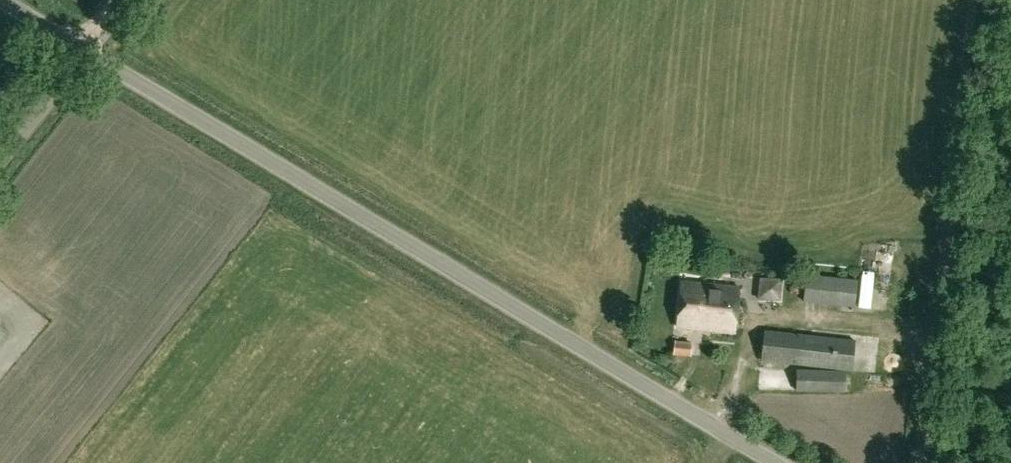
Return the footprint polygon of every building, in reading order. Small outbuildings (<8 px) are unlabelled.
[(867,313),(882,313),(883,277),(867,276),(867,313)] [(781,302),(783,279),(760,278),(758,301),(781,302)] [(842,306),(855,307),(858,280),(845,279),(842,306)] [(735,334),(740,289),(682,282),(677,327),(735,334)] [(10,339),(0,331),(0,351),(10,339)] [(851,371),(855,342),(765,332),(762,361),(851,371)] [(691,355),(691,344),(675,343),(675,354),(691,355)] [(855,392),(854,378),(845,377),(845,372),(797,370),(797,392),(845,393),(845,392),(855,392)]
